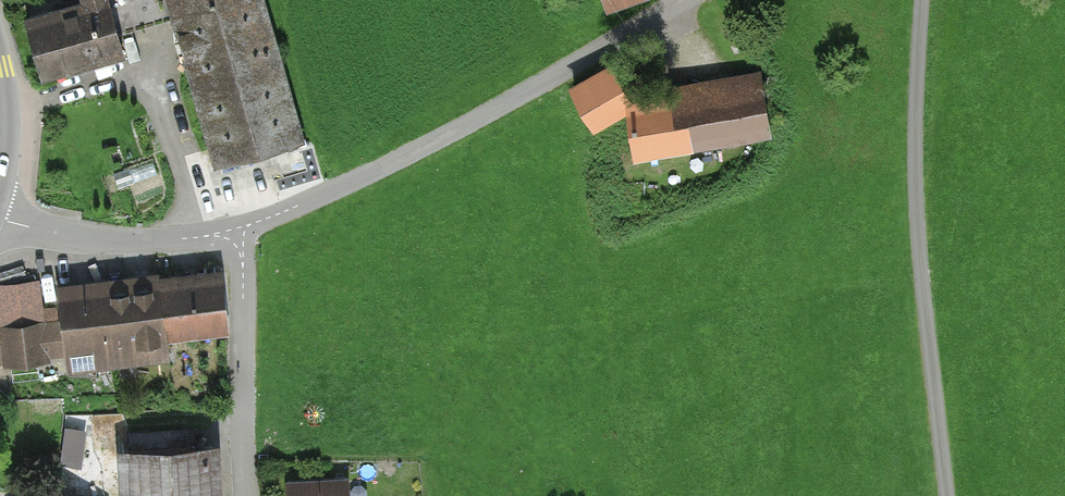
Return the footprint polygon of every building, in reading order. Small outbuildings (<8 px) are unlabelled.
[(263,0),(49,0),(19,8),(39,81),(122,58),(114,28),(170,13),(211,162),(300,138),(263,0)] [(592,136),(624,120),(629,159),(769,140),(760,73),(670,85),(671,99),(631,104),(611,65),(567,87),(592,136)] [(228,326),(221,275),(62,294),(66,321),(4,328),(8,362),(69,355),(71,366),(169,354),(166,333),(228,326)] [(128,433),(131,495),(215,495),(212,445),(188,447),(187,430),(128,433)] [(61,484),(79,487),(87,439),(69,436),(61,484)] [(290,484),(291,495),(346,495),(345,481),(290,484)]
